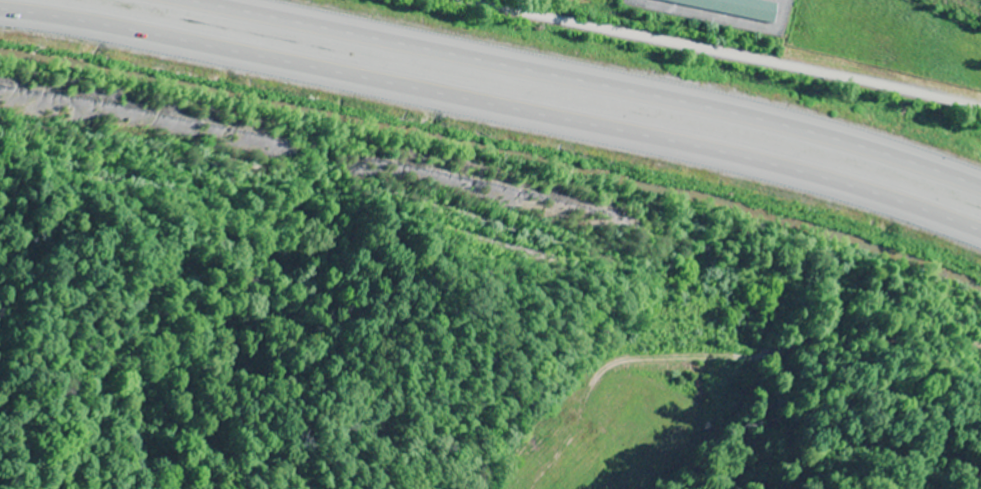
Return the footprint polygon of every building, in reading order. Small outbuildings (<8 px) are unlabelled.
[(780,3),(762,0),(653,0),(777,23),(780,3)]
